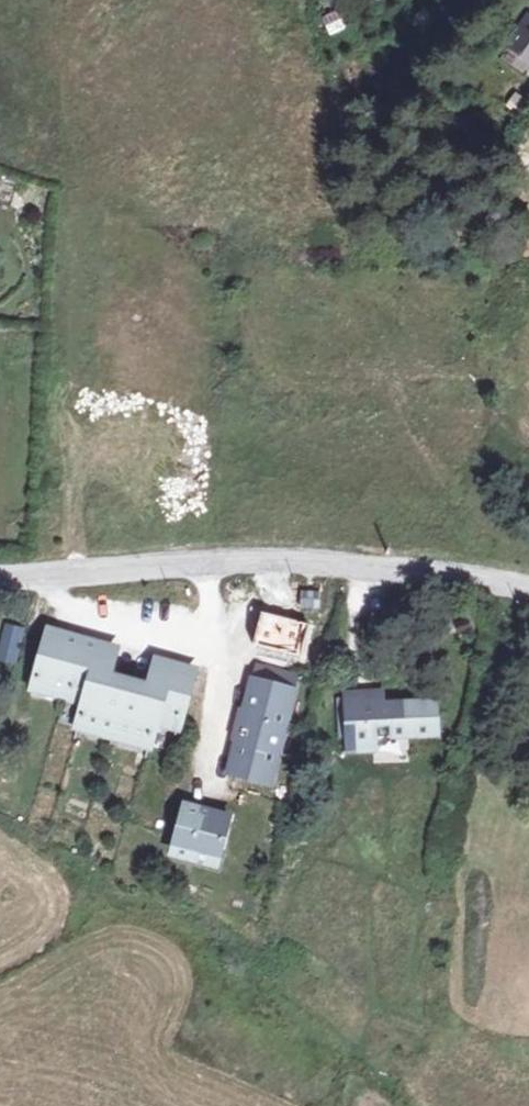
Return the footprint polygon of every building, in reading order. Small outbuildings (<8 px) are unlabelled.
[(503,54),(528,73),(528,21),(528,20),(503,54)] [(278,622),(279,640),(293,639),(292,622),(278,622)] [(5,624),(0,646),(0,663),(15,666),(23,628),(5,624)] [(43,638),(30,694),(86,706),(82,726),(153,744),(159,719),(177,723),(189,673),(151,663),(144,689),(103,680),(109,652),(43,638)] [(289,693),(252,684),(244,717),(241,716),(236,739),(238,739),(230,774),(267,783),(289,693)] [(345,697),(346,751),(374,750),(374,738),(434,738),(434,708),(374,709),(374,696),(345,697)] [(181,808),(170,856),(217,868),(228,820),(181,808)]
